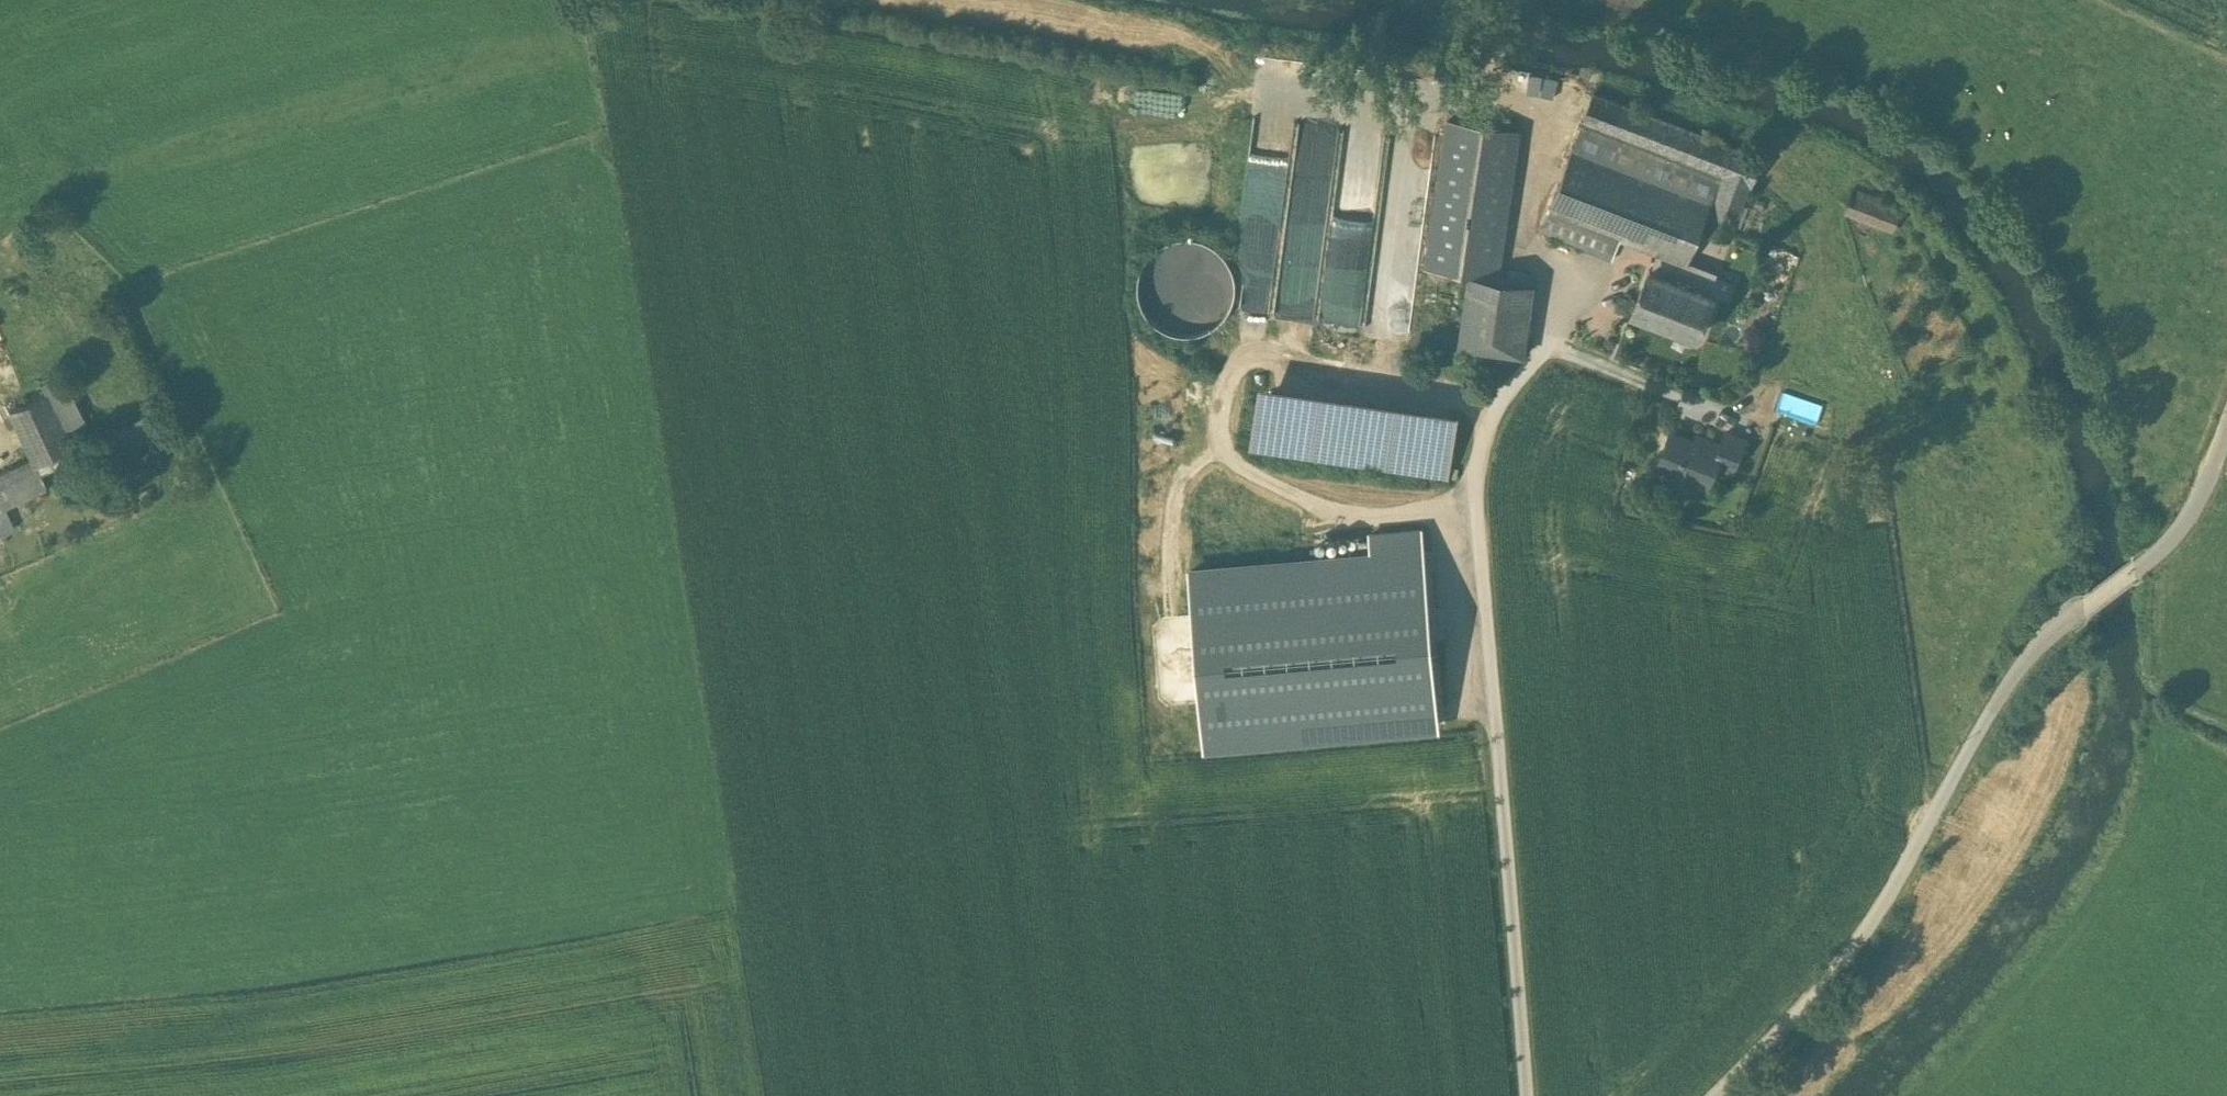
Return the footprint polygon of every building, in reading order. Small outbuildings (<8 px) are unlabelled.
[(1762,159),(1593,94),(1582,123),(1720,176),(1711,201),(1573,148),(1549,210),(1592,227),(1620,238),(1659,254),(1652,271),(1709,293),(1717,273),(1688,262),(1700,229),(1730,241),(1734,231),(1762,159)] [(1519,131),(1448,121),(1425,268),(1470,275),(1498,279),(1519,131)] [(1720,176),(1582,123),(1573,148),(1711,201),(1720,176)] [(1901,211),(1852,193),(1844,214),(1894,232),(1901,211)] [(1592,227),(1549,210),(1541,230),(1585,246),(1592,227)] [(1620,238),(1592,227),(1585,246),(1583,250),(1612,261),(1620,238)] [(1191,332),(1205,327),(1216,318),(1224,308),(1229,295),(1230,282),(1227,269),(1222,257),(1212,247),(1201,240),(1189,236),(1177,236),(1164,238),(1153,244),(1144,252),(1136,265),(1132,280),(1133,295),(1139,309),(1148,321),(1161,329),(1176,333),(1191,332)] [(1652,271),(1649,270),(1632,313),(1696,338),(1713,295),(1652,271)] [(1498,279),(1470,275),(1460,346),(1522,355),(1529,302),(1530,302),(1532,283),(1498,279)] [(45,392),(63,431),(84,421),(62,372),(40,382),(45,392)] [(45,392),(9,409),(31,456),(35,463),(56,453),(70,445),(63,431),(45,392)] [(1448,420),(1267,395),(1259,450),(1440,476),(1448,420)] [(92,436),(104,462),(121,454),(162,435),(150,409),(92,436)] [(1719,450),(1671,432),(1659,465),(1674,471),(1671,479),(1689,486),(1692,478),(1707,484),(1715,464),(1720,450),(1719,450)] [(1744,440),(1725,432),(1719,450),(1720,450),(1715,464),(1732,471),(1744,440)] [(56,453),(35,463),(40,474),(61,464),(56,453)] [(121,454),(104,462),(111,476),(127,469),(121,454)] [(35,463),(31,456),(7,468),(21,498),(46,486),(40,474),(35,463)] [(0,471),(0,532),(14,526),(4,506),(21,498),(7,468),(0,471)] [(1205,746),(1442,730),(1428,523),(1370,527),(1372,549),(1193,561),(1205,746)]
